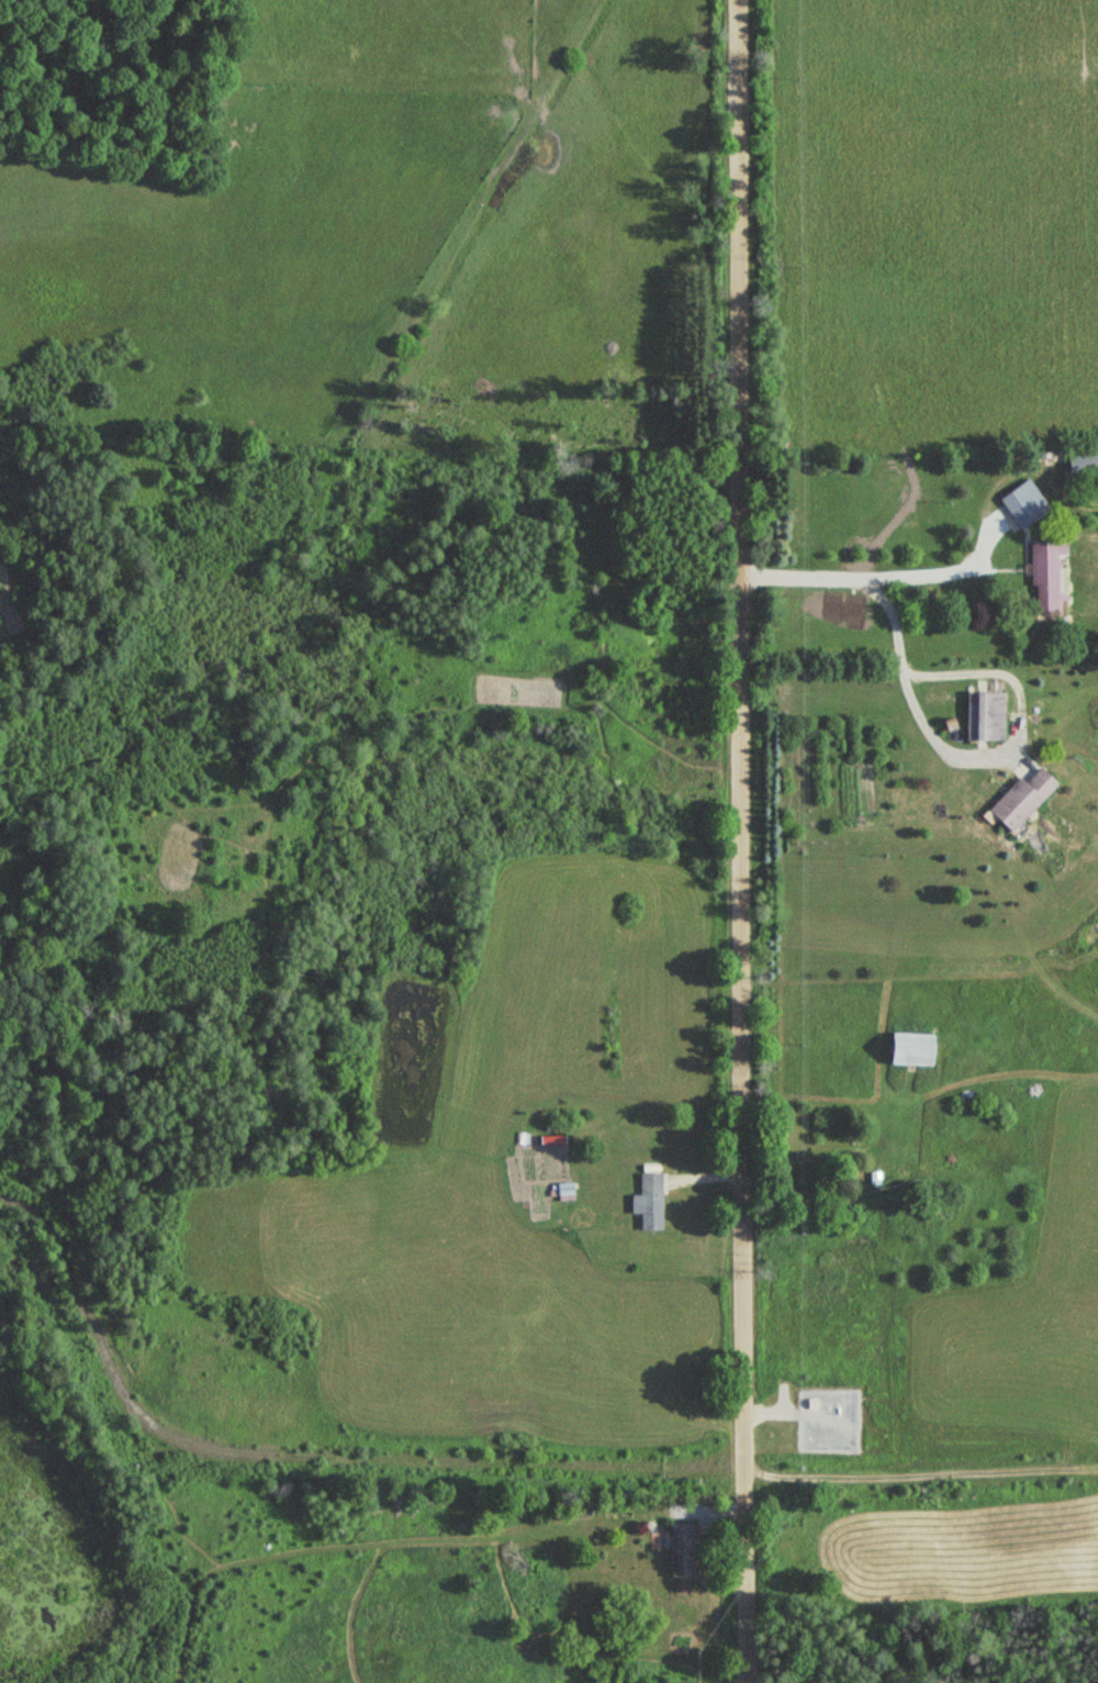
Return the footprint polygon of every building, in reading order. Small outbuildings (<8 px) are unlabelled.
[(1020,530),(1051,508),(1029,478),(998,499),(1020,530)] [(1031,609),(1066,609),(1066,594),(1056,594),(1056,555),(1067,555),(1067,541),(1031,541),(1031,609)] [(964,740),(1003,740),(1003,690),(964,690),(964,740)] [(1053,782),(1036,767),(1022,782),(1016,776),(985,812),(1009,833),(1053,782)] [(933,1066),(934,1034),(882,1033),(882,1065),(933,1066)] [(631,1215),(640,1215),(640,1230),(663,1230),(663,1173),(640,1173),(640,1195),(631,1195),(631,1215)] [(668,1577),(691,1577),(691,1524),(668,1524),(668,1577)]
